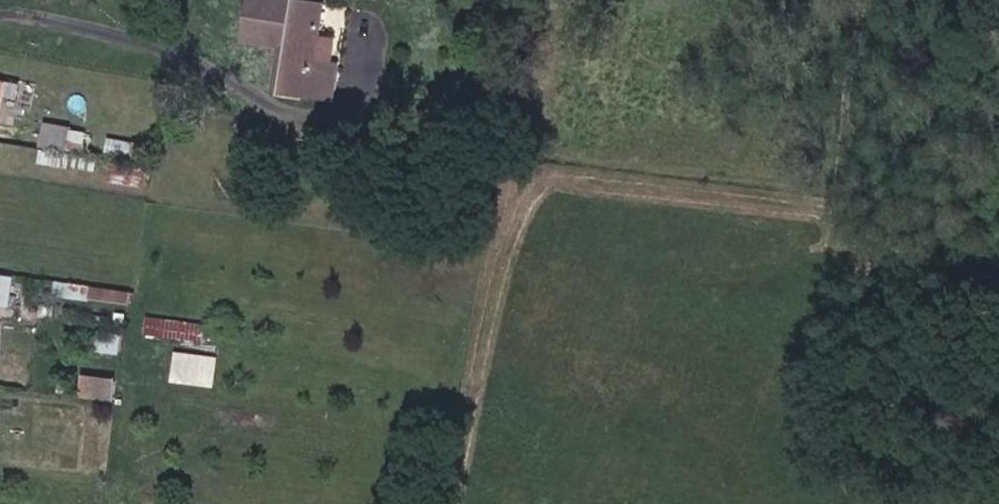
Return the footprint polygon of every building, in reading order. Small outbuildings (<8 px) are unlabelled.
[(314,7),(285,3),(266,0),(241,0),(237,33),(285,42),(278,93),(303,97),(314,7)] [(268,91),(278,93),(285,42),(237,33),(237,44),(273,51),(268,91)] [(80,149),(91,151),(93,135),(82,133),(83,128),(53,124),(48,150),(77,154),(80,149)] [(98,304),(136,308),(138,295),(98,290),(98,304)] [(204,338),(206,320),(148,315),(147,333),(204,338)] [(174,380),(218,383),(220,353),(176,349),(174,380)]
